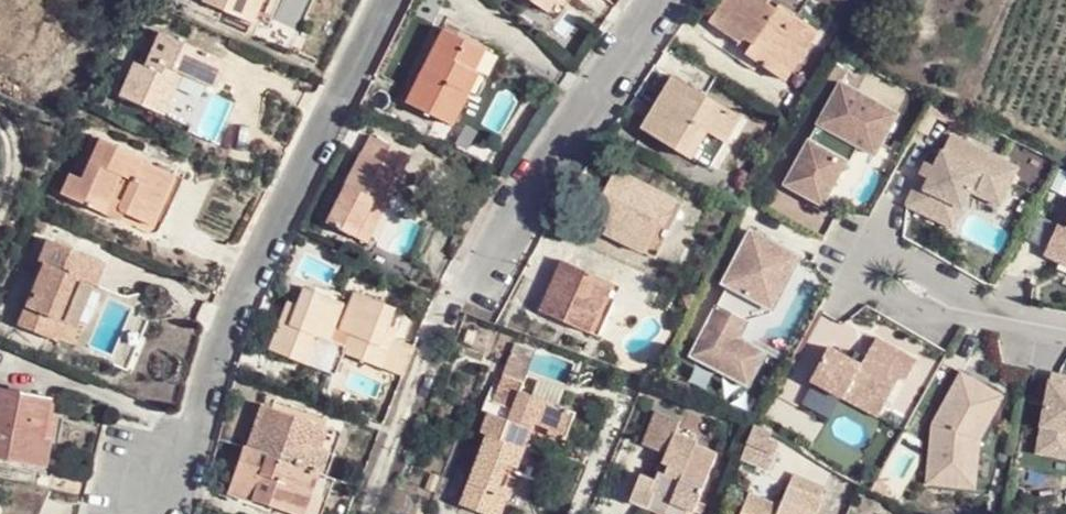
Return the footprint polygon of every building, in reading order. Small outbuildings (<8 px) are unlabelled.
[(209,2),(263,25),(274,0),(210,0),(209,2)] [(548,16),(559,0),(524,0),(548,16)] [(786,6),(782,0),(731,0),(715,25),(744,43),(749,34),(761,42),(752,54),(763,61),(781,73),(813,22),(803,16),(786,6)] [(786,6),(803,16),(808,9),(795,0),(791,0),(786,6)] [(824,29),(813,22),(781,73),(793,81),(824,29)] [(488,53),(450,27),(407,93),(453,124),(473,94),(486,75),(478,70),(488,53)] [(234,59),(165,32),(151,65),(140,61),(126,95),(170,113),(184,80),(177,78),(180,70),(221,89),(234,59)] [(749,34),(744,43),(735,58),(757,72),(763,61),(752,54),(761,42),(749,34)] [(486,75),(473,94),(485,102),(514,56),(495,42),(489,52),(488,53),(478,70),(486,75)] [(695,161),(725,110),(677,82),(646,131),(695,161)] [(898,118),(842,88),(785,190),(823,210),(847,166),(838,162),(848,145),(860,151),(875,160),(898,118)] [(747,123),(725,110),(695,161),(716,174),(747,123)] [(86,181),(105,139),(93,135),(75,177),(86,181)] [(377,201),(394,209),(419,156),(379,136),(334,220),(362,232),(377,201)] [(147,157),(105,139),(86,181),(76,204),(105,217),(112,199),(127,206),(123,216),(142,224),(156,191),(167,197),(174,177),(145,165),(147,157)] [(1001,209),(1019,172),(951,139),(936,171),(927,167),(906,209),(953,232),(971,196),(1001,209)] [(847,166),(850,168),(860,151),(848,145),(838,162),(847,166)] [(646,249),(672,202),(620,173),(613,185),(600,178),(589,198),(600,205),(592,220),(611,229),(646,249)] [(86,181),(75,177),(72,175),(62,197),(76,204),(86,181)] [(112,199),(105,217),(148,236),(164,231),(186,180),(174,177),(167,197),(156,191),(142,224),(123,216),(127,206),(112,199)] [(379,240),(394,209),(377,201),(362,232),(379,240)] [(687,210),(672,202),(646,249),(611,229),(607,240),(656,266),(687,210)] [(1058,228),(1045,258),(1063,267),(1065,260),(1065,232),(1058,228)] [(684,359),(747,389),(766,349),(753,343),(796,253),(745,229),(684,359)] [(72,324),(84,295),(88,287),(104,292),(115,270),(52,245),(43,267),(54,272),(27,331),(64,346),(72,324)] [(561,306),(579,271),(565,264),(547,299),(552,301),(561,306)] [(630,297),(579,271),(561,306),(552,301),(544,317),(590,339),(602,314),(618,322),(630,297)] [(275,348),(317,364),(330,331),(338,318),(346,322),(354,304),(311,286),(304,303),(292,299),(275,348)] [(406,375),(413,355),(397,349),(385,344),(394,325),(403,307),(358,289),(354,304),(346,322),(338,318),(330,331),(354,338),(349,352),(406,375)] [(98,301),(84,295),(72,324),(84,331),(98,301)] [(606,347),(618,322),(602,314),(590,339),(606,347)] [(385,344),(397,349),(403,329),(394,325),(385,344)] [(330,331),(317,364),(341,373),(349,352),(354,338),(330,331)] [(878,421),(912,356),(873,336),(859,362),(827,346),(807,384),(878,421)] [(491,434),(528,447),(535,421),(565,431),(574,405),(524,390),(528,380),(503,371),(482,431),(491,434)] [(0,377),(0,442),(8,391),(10,378),(0,377)] [(928,485),(981,490),(990,383),(937,379),(928,485)] [(1065,461),(1065,383),(1046,379),(1032,455),(1065,461)] [(57,441),(64,399),(8,391),(0,442),(0,455),(42,462),(46,439),(57,441)] [(666,440),(656,474),(658,475),(677,481),(671,495),(692,503),(713,442),(698,438),(700,428),(676,420),(681,406),(656,399),(644,433),(666,440)] [(327,427),(268,404),(251,451),(311,473),(312,471),(327,427)] [(347,434),(327,427),(312,471),(316,472),(330,478),(347,434)] [(748,430),(739,462),(767,469),(776,438),(748,430)] [(528,447),(491,434),(467,507),(486,513),(505,513),(510,497),(498,493),(508,463),(522,467),(528,447)] [(65,442),(57,441),(46,439),(42,462),(61,466),(65,442)] [(251,451),(246,449),(233,489),(302,513),(315,474),(311,473),(251,451)] [(658,475),(656,474),(639,468),(628,495),(648,503),(658,475)] [(786,474),(777,496),(750,485),(738,513),(800,513),(803,505),(813,509),(821,485),(786,474)] [(671,495),(668,506),(687,513),(689,513),(692,503),(671,495)] [(10,500),(8,513),(42,513),(43,505),(10,500)]
